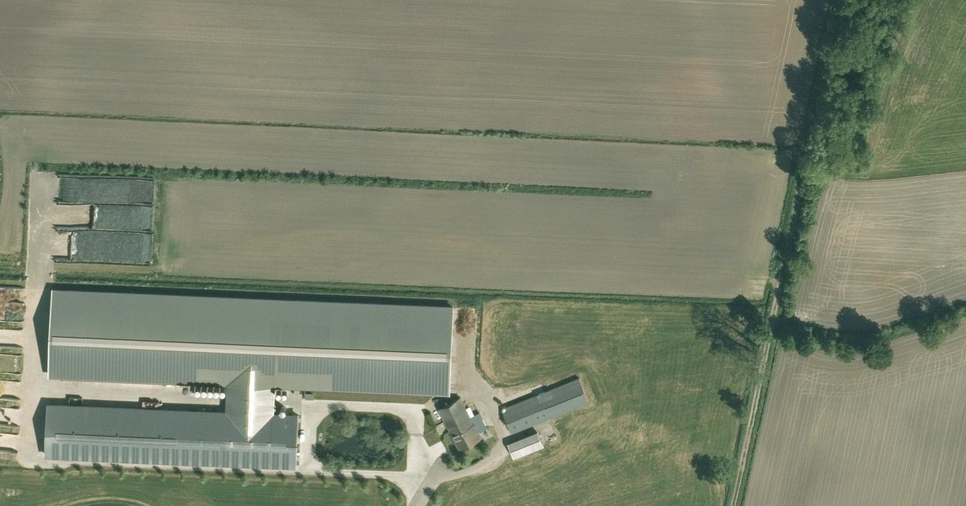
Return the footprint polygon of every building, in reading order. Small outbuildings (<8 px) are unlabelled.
[(52,290),(49,373),(449,391),(453,307),(52,290)] [(590,400),(580,377),(543,392),(544,395),(538,397),(537,394),(503,407),(512,431),(590,400)] [(274,384),(229,382),(228,411),(48,404),(45,454),(296,465),(299,414),(289,414),(289,412),(278,412),(278,414),(272,413),(274,384)] [(474,422),(483,417),(479,411),(471,415),(461,395),(438,406),(459,446),(481,435),(474,422)] [(514,457),(544,445),(538,432),(509,444),(514,457)]
